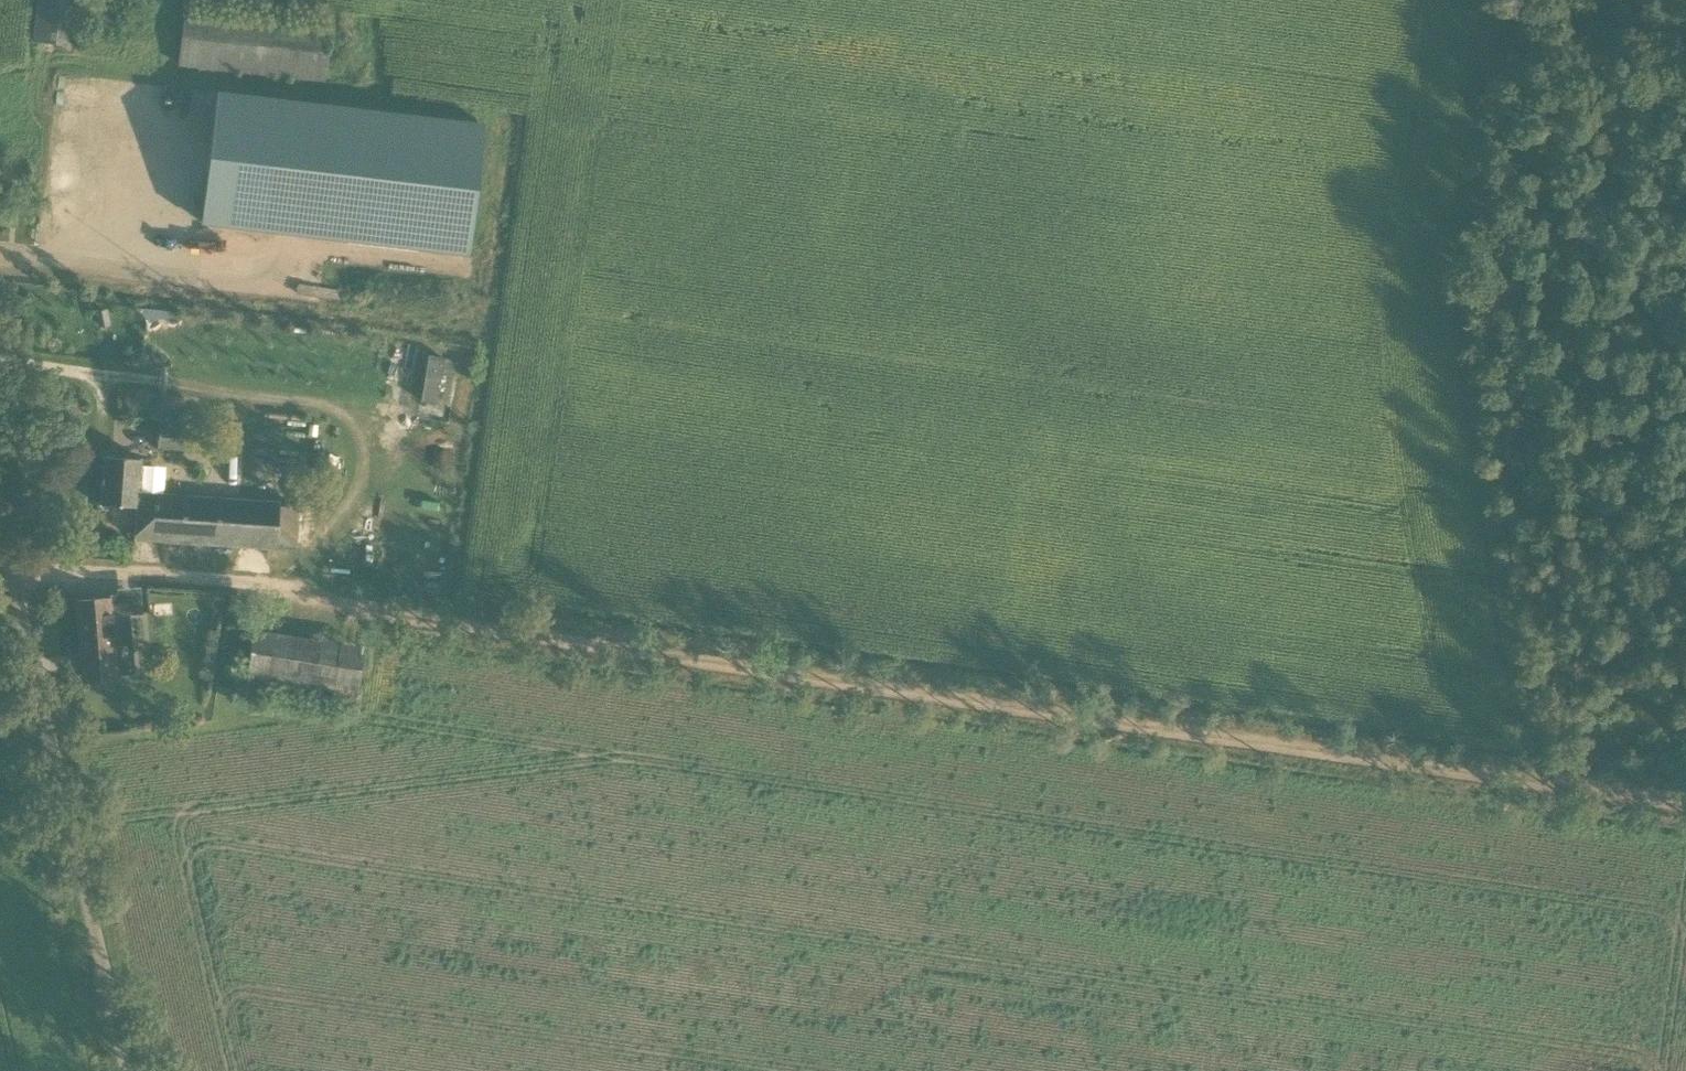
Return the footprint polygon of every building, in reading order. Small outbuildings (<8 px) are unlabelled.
[(55,44),(78,46),(81,24),(118,30),(121,5),(92,0),(38,0),(33,41),(55,44)] [(215,137),(211,136),(205,180),(210,181),(205,225),(463,255),(479,124),(220,93),(215,137)] [(105,310),(96,312),(99,327),(108,325),(105,310)] [(154,448),(190,450),(191,427),(156,425),(154,448)] [(134,539),(276,549),(276,542),(294,543),(296,507),(280,505),(280,503),(140,493),(142,460),(104,457),(100,506),(136,508),(134,539)] [(146,490),(160,490),(162,463),(147,462),(146,490)] [(130,641),(127,614),(122,614),(120,598),(111,598),(75,601),(82,684),(118,681),(114,642),(130,641)] [(367,690),(374,647),(263,628),(256,672),(367,690)]
